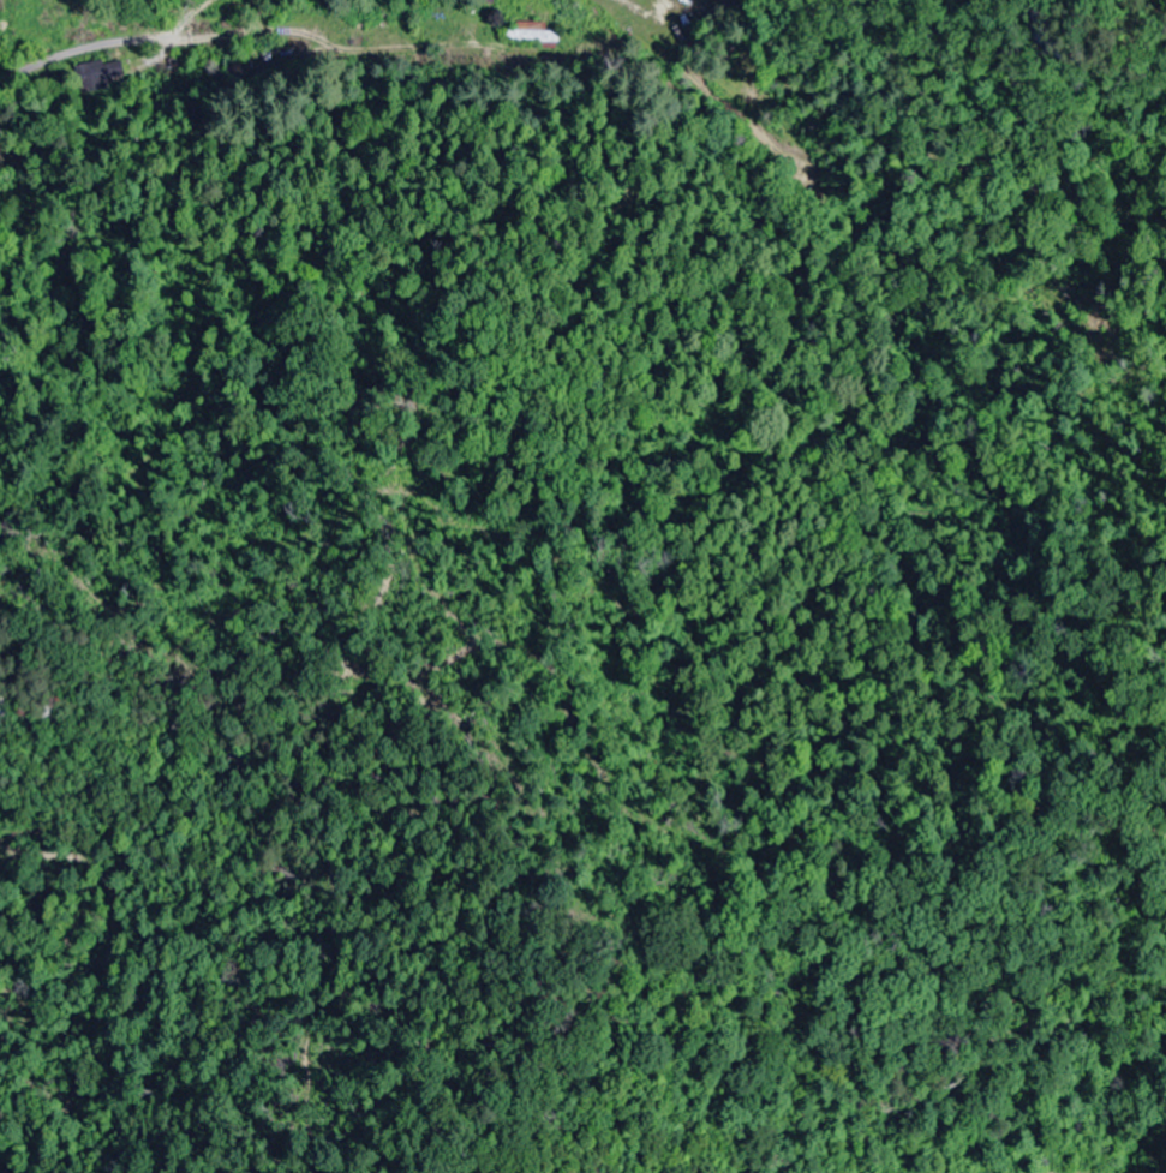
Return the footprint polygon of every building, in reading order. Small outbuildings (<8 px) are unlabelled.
[(508,42),(559,42),(559,32),(548,32),(548,22),(518,22),(518,29),(508,29),(508,42)] [(123,87),(121,61),(78,65),(80,91),(123,87)]
